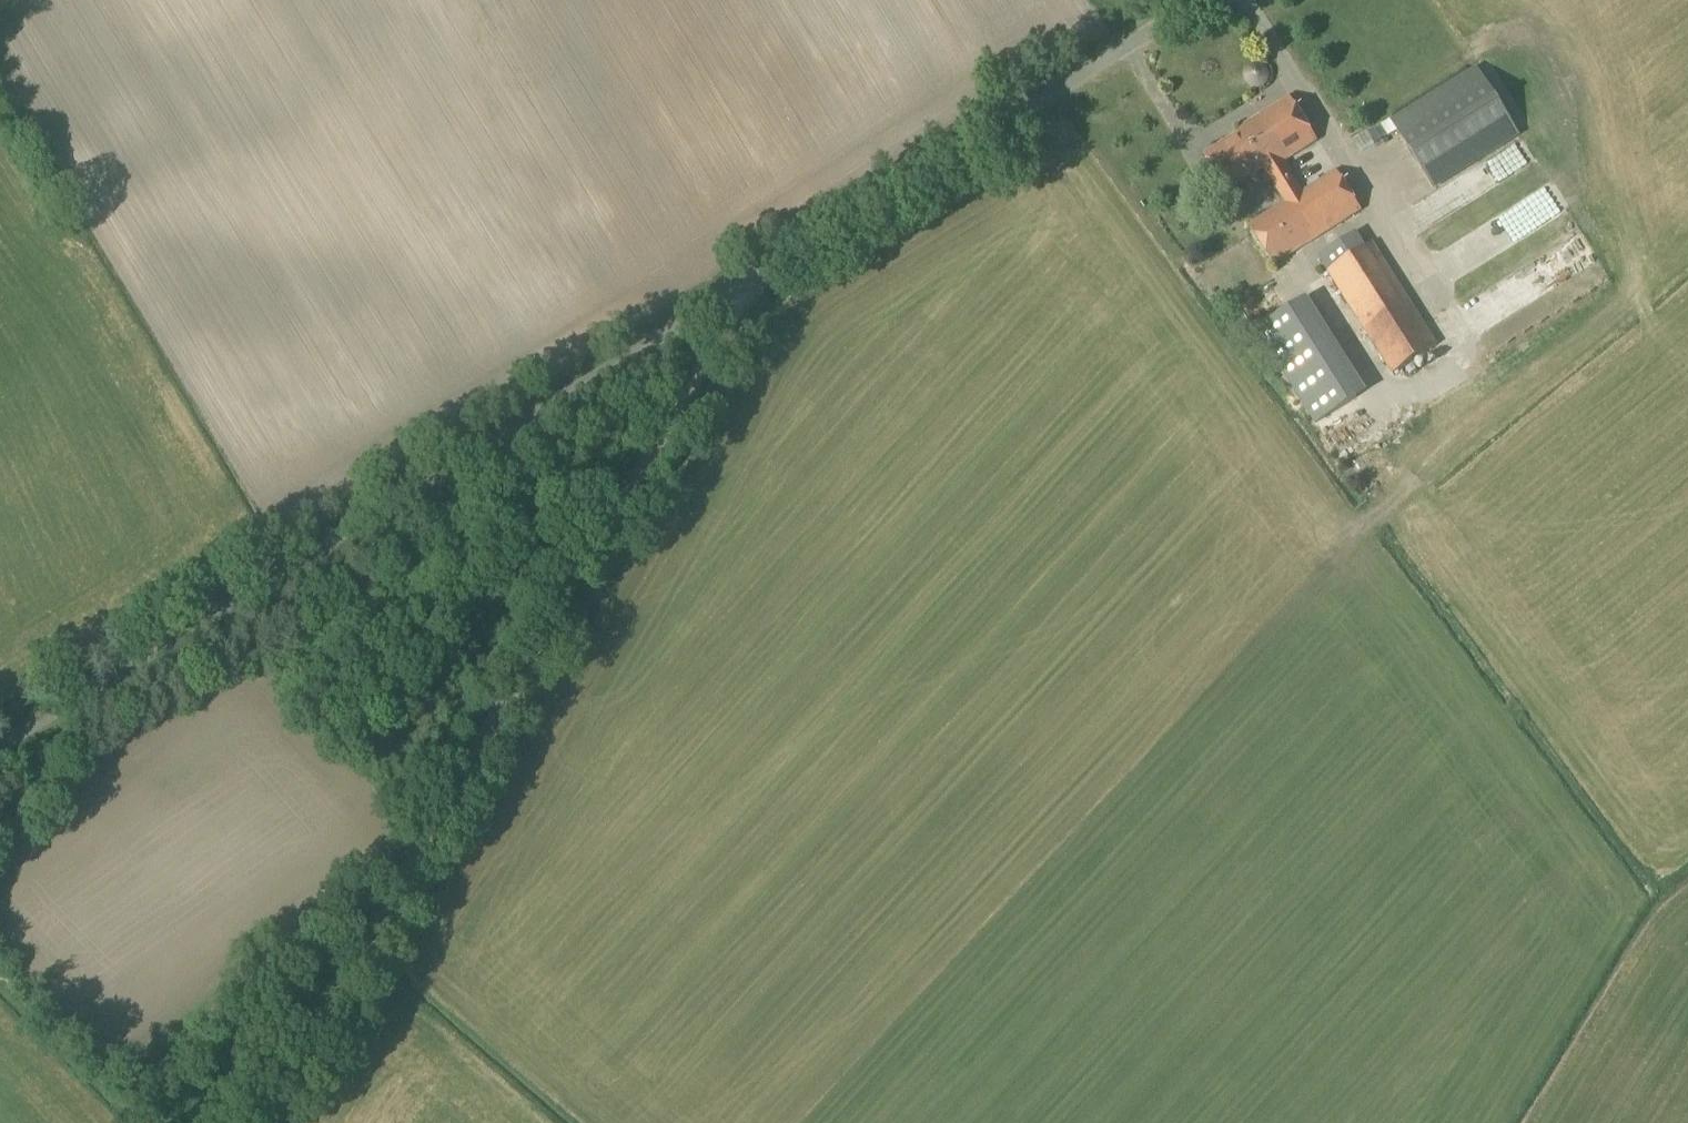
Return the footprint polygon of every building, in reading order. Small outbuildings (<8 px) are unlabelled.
[(1433,186),(1517,132),(1476,68),(1391,122),(1433,186)] [(1301,191),(1283,161),(1315,141),(1288,98),(1238,129),(1241,133),(1204,156),(1226,191),(1262,169),(1283,202),(1247,225),(1273,266),(1362,211),(1335,170),(1301,191)] [(1381,127),(1370,134),(1376,142),(1386,136),(1381,127)] [(1428,199),(1431,215),(1448,211),(1445,195),(1428,199)] [(1365,247),(1355,232),(1312,260),(1322,274),(1326,272),(1391,375),(1437,346),(1372,242),(1365,247)]
